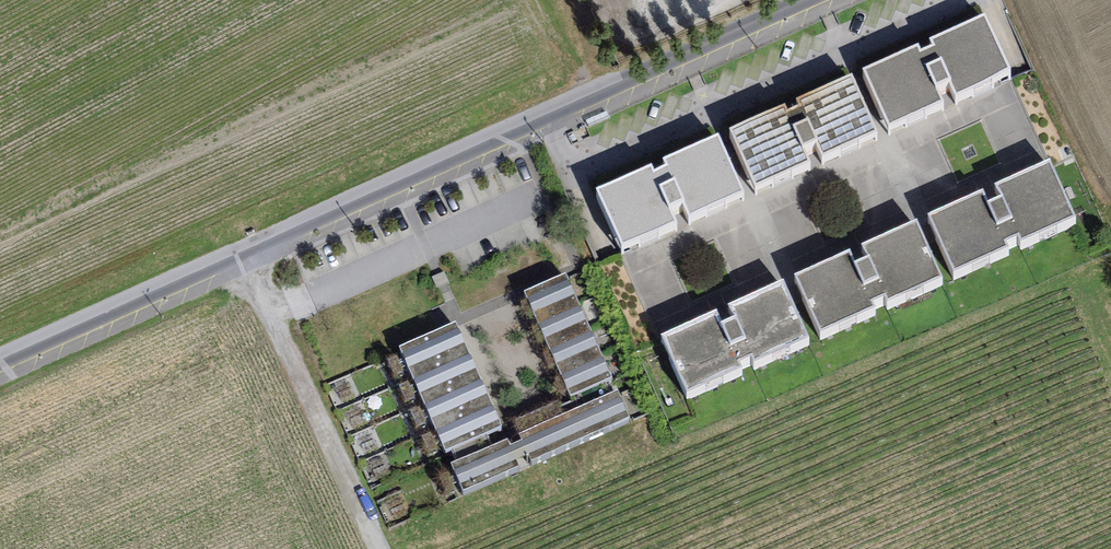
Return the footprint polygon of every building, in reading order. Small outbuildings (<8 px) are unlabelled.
[(918,44),(863,69),(890,126),(943,101),(939,93),(951,87),(955,95),(1011,69),(985,13),(929,38),(932,43),(921,48),(918,44)] [(785,104),(730,129),(757,185),(810,161),(806,153),(818,147),(821,155),(878,129),(852,72),(796,98),(799,103),(787,108),(785,104)] [(651,164),(596,189),(622,245),(675,221),(671,213),(683,207),(687,215),(744,189),(717,132),(662,158),(664,163),(653,168),(651,164)] [(983,190),(928,216),(955,272),(1008,248),(1004,240),(1016,234),(1020,242),(1076,216),(1050,159),(994,185),(1000,196),(989,201),(983,190)] [(850,250),(795,275),(821,332),(874,307),(871,299),(882,294),(886,302),(943,275),(917,219),(861,245),(866,256),(855,261),(850,250)] [(566,273),(524,291),(538,323),(579,305),(566,273)] [(717,311),(662,337),(688,393),(741,368),(738,360),(749,355),(753,363),(810,336),(784,280),(728,306),(733,317),(722,322),(717,311)] [(591,331),(579,305),(538,323),(550,349),(591,331)] [(455,322),(399,347),(414,379),(470,354),(455,322)] [(602,357),(591,331),(550,349),(561,375),(602,357)] [(481,380),(470,354),(414,379),(425,405),(481,380)] [(612,380),(602,357),(561,375),(571,398),(612,380)] [(492,404),(481,380),(425,405),(436,429),(492,404)] [(630,416),(617,389),(563,413),(557,400),(512,421),(518,433),(521,440),(527,454),(530,461),(630,416)] [(502,425),(492,404),(436,429),(446,451),(502,425)] [(507,438),(451,464),(464,491),(519,466),(515,459),(527,454),(521,440),(510,445),(507,438)]
